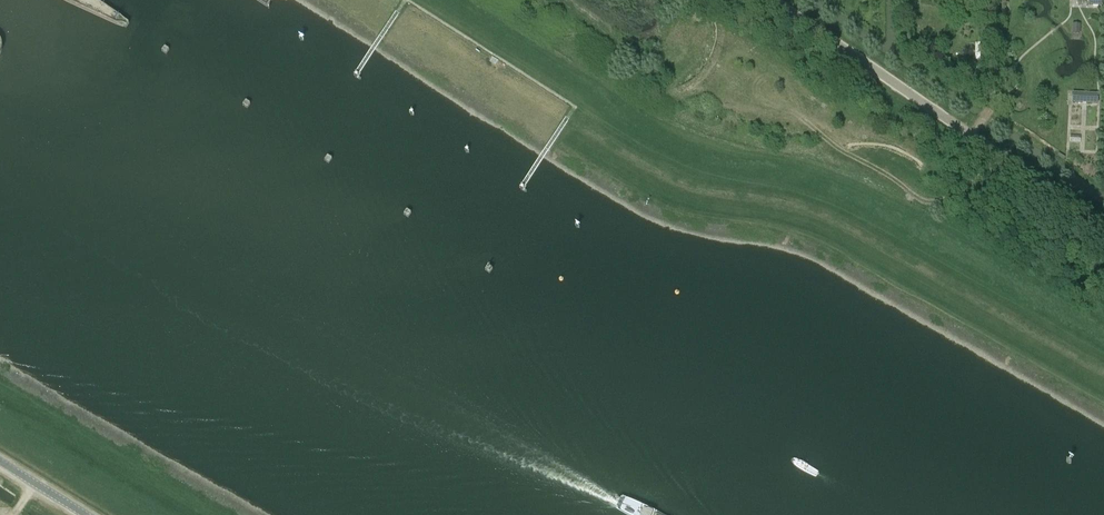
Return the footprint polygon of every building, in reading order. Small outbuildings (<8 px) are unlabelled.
[(1072,102),(1097,104),(1098,94),(1072,92),(1072,102)]
